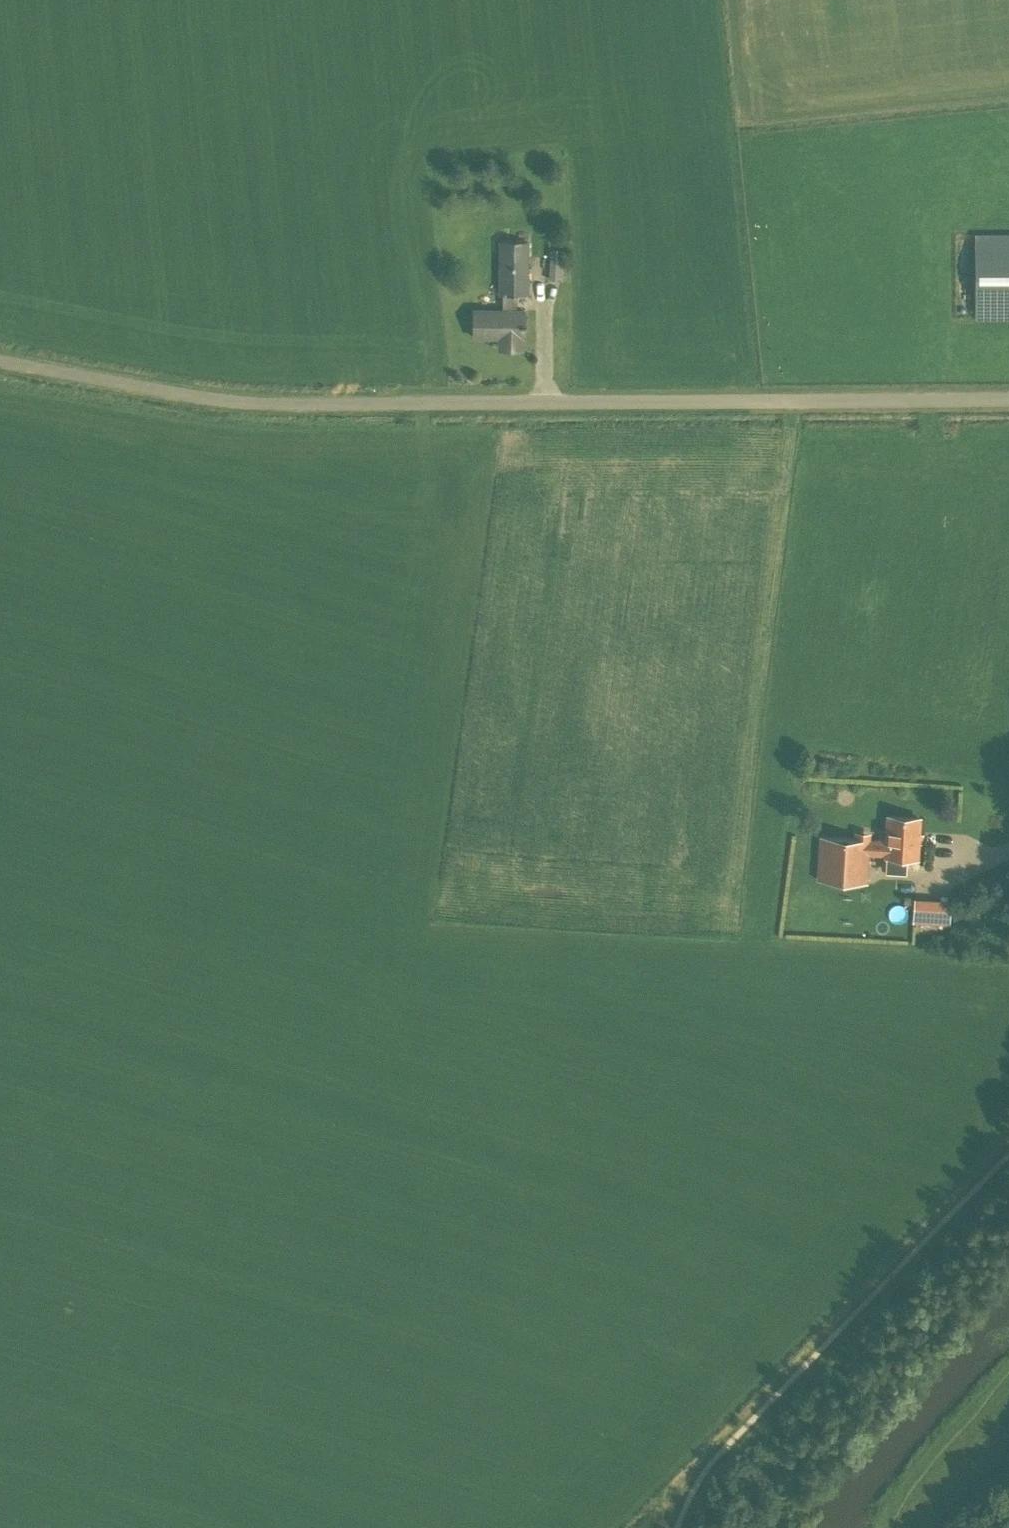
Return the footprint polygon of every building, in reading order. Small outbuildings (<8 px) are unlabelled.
[(1008,319),(1008,233),(975,233),(975,319),(1008,319)] [(529,294),(529,240),(499,240),(499,294),(503,294),(503,310),(474,310),(474,337),(507,337),(507,349),(523,349),(523,338),(524,338),(524,310),(517,310),(517,294),(529,294)] [(562,279),(563,257),(550,256),(548,278),(562,279)] [(819,835),(817,878),(868,880),(868,878),(870,852),(884,853),(884,856),(886,856),(885,871),(906,873),(907,857),(919,858),(920,842),(921,833),(922,815),(886,813),(884,839),(871,838),(854,838),(819,835)] [(920,904),(921,923),(960,921),(959,902),(920,904)] [(963,918),(981,918),(980,903),(962,903),(963,918)]
